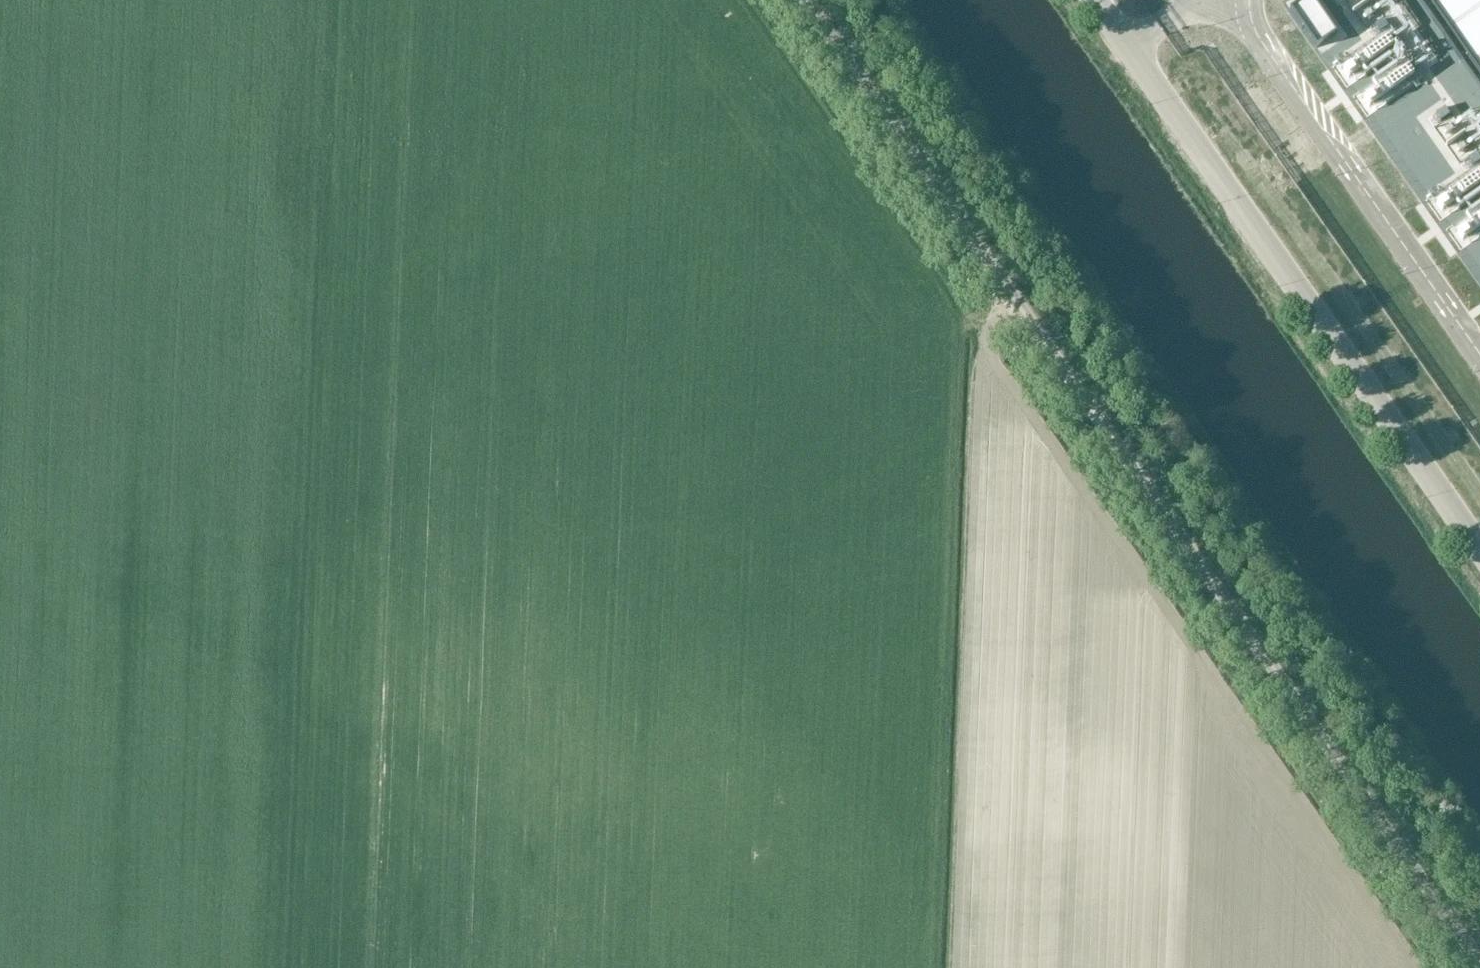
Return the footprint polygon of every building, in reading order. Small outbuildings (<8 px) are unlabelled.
[(1290,10),(1317,49),(1337,35),(1312,0),(1305,0),(1290,10)] [(1479,86),(1479,0),(1420,0),(1479,86)]
